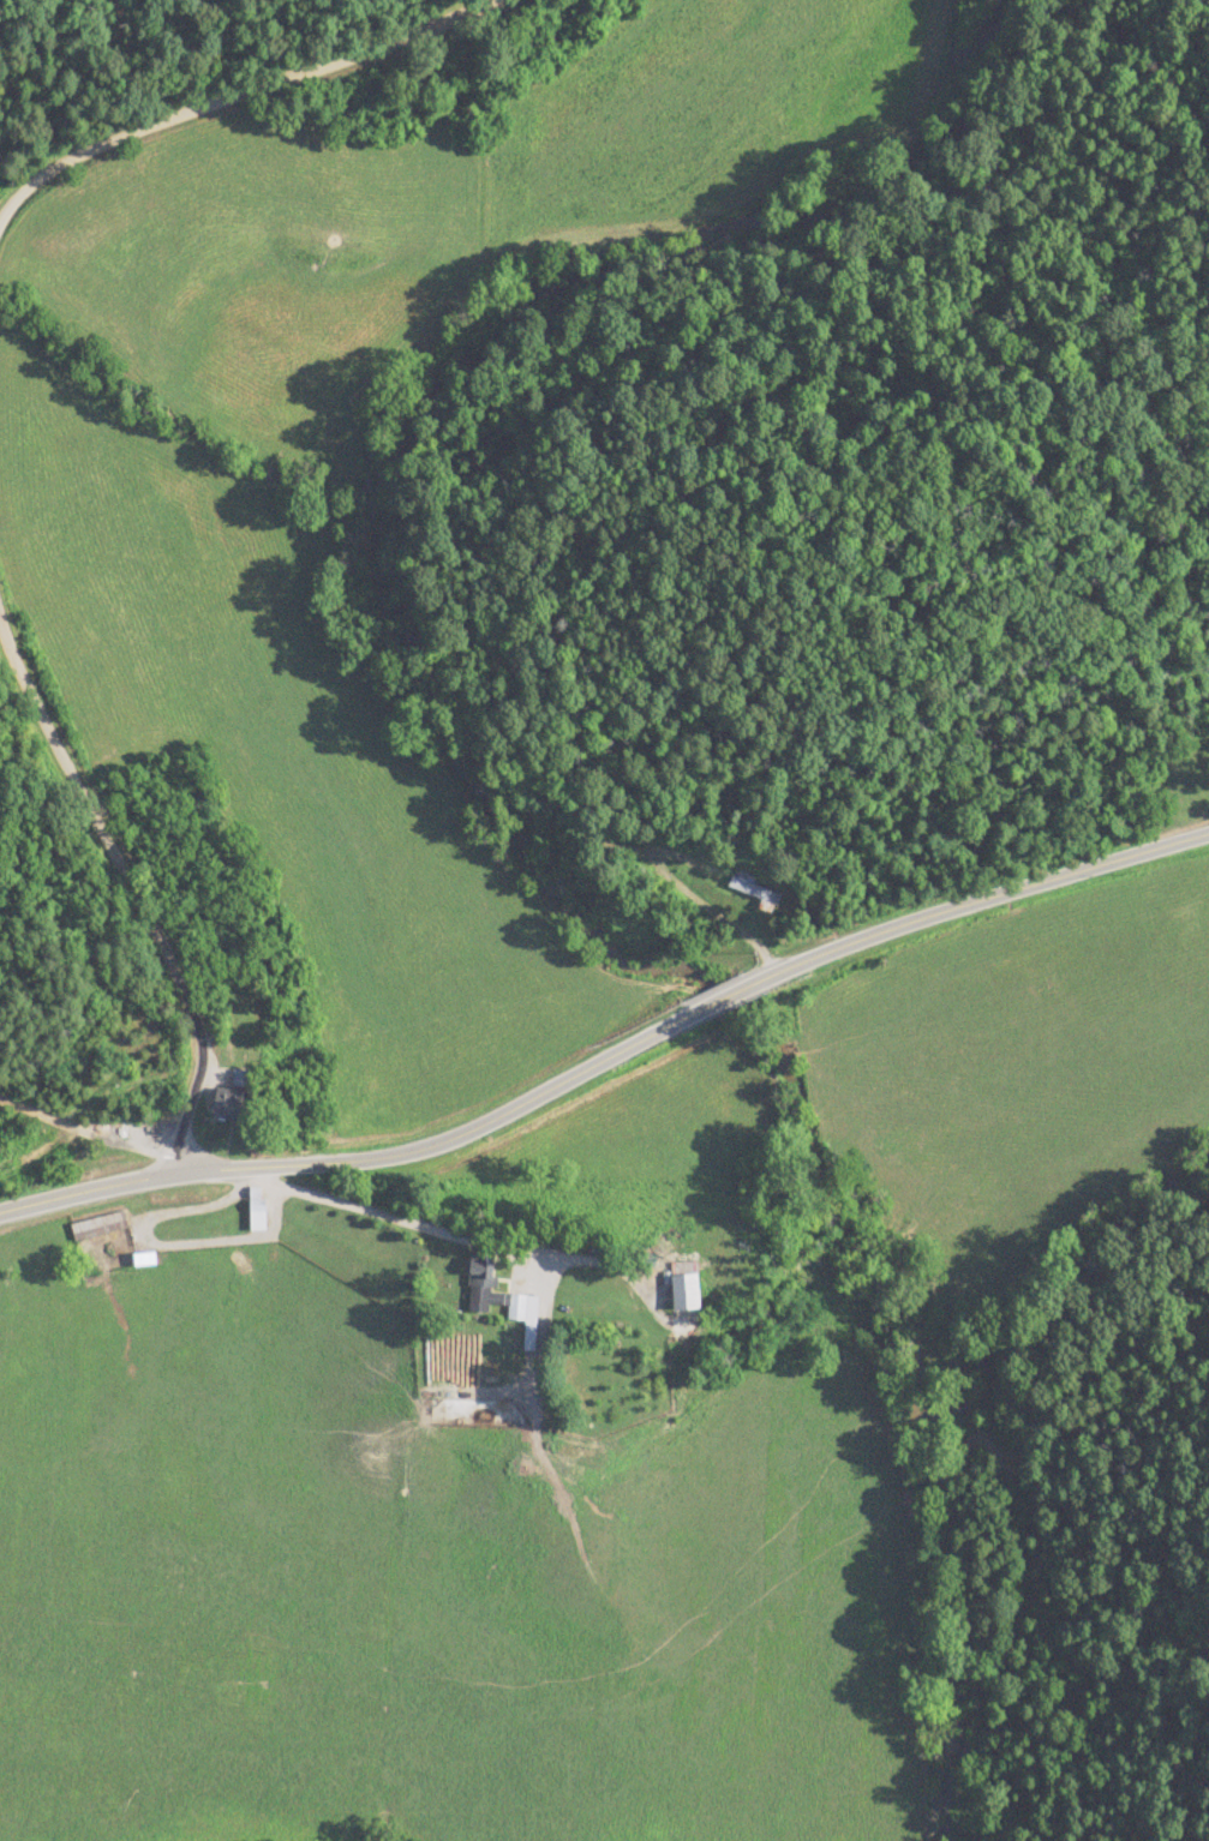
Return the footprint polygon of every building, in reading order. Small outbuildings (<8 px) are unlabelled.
[(734,871),(727,886),(774,909),(781,895),(734,871)] [(241,1097),(213,1097),(213,1120),(241,1120),(241,1097)] [(265,1227),(265,1202),(250,1202),(250,1227),(265,1227)] [(74,1239),(128,1229),(125,1212),(71,1222),(74,1239)] [(508,1321),(526,1321),(527,1294),(495,1293),(497,1257),(469,1256),(467,1313),(489,1314),(490,1306),(508,1306),(508,1321)] [(672,1273),(672,1309),(698,1309),(698,1273),(672,1273)]
